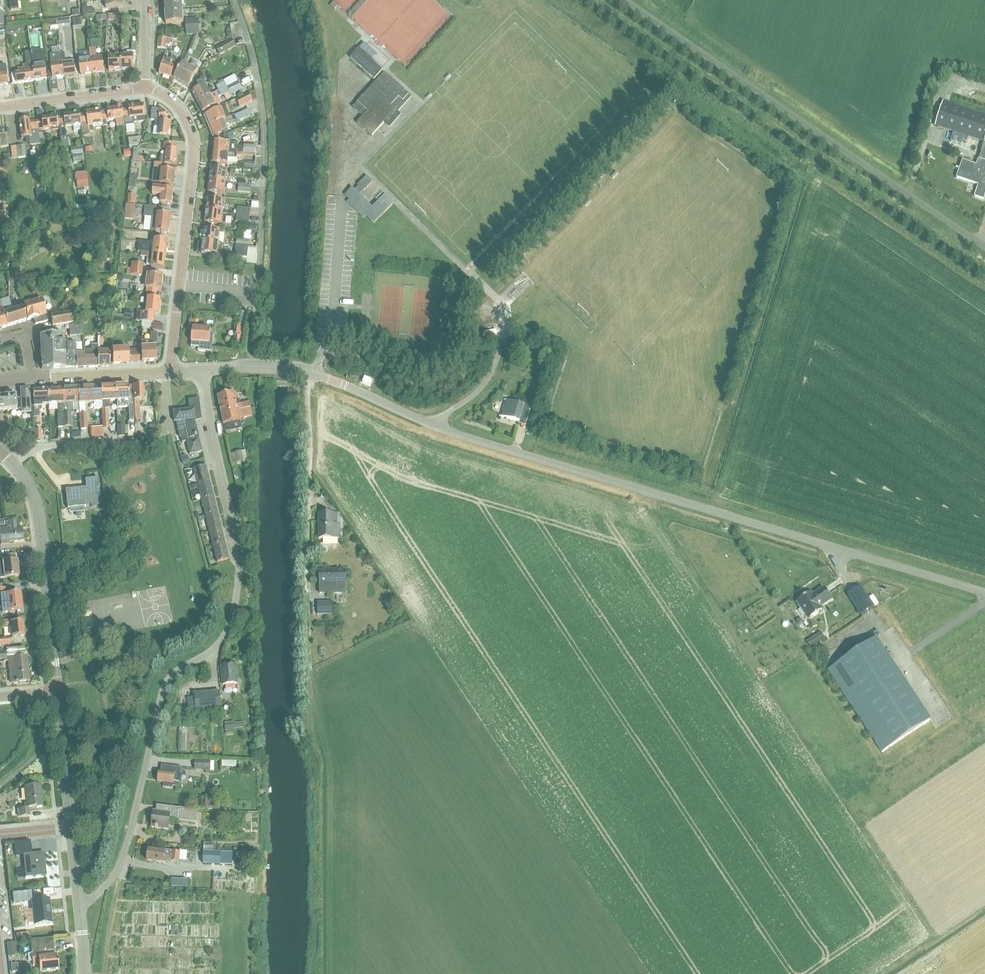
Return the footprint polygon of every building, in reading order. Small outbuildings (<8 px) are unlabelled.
[(11,11),(19,10),(18,0),(10,0),(11,11)] [(99,1),(105,1),(106,8),(123,7),(123,0),(99,0),(99,1)] [(165,12),(183,11),(182,0),(170,0),(164,1),(165,12)] [(82,6),(83,10),(83,16),(95,15),(95,9),(87,10),(87,6),(82,6)] [(183,11),(165,12),(166,25),(184,24),(183,11)] [(81,18),(73,19),(74,27),(82,26),(81,18)] [(50,27),(51,30),(58,30),(58,26),(57,26),(57,21),(43,22),(44,27),(48,27),(50,27)] [(5,29),(6,33),(19,32),(19,30),(25,29),(24,25),(8,28),(8,29),(5,29)] [(159,37),(157,48),(166,49),(166,45),(170,45),(170,39),(178,40),(178,35),(161,33),(161,37),(159,37)] [(98,40),(90,41),(91,49),(96,49),(99,48),(98,40)] [(232,40),(216,48),(220,56),(236,47),(232,40)] [(127,56),(121,56),(121,71),(134,71),(133,56),(137,56),(136,44),(131,44),(132,52),(127,52),(127,56)] [(96,49),(91,49),(90,59),(92,74),(104,72),(102,58),(97,58),(96,49)] [(374,80),(383,71),(358,49),(350,58),(374,80)] [(31,57),(31,53),(26,53),(28,65),(22,66),(22,69),(18,69),(19,73),(15,73),(17,84),(35,81),(31,57)] [(61,53),(50,54),(51,64),(53,79),(64,78),(61,54),(61,53)] [(64,54),(61,54),(64,78),(75,76),(74,61),(65,62),(64,54)] [(189,54),(183,65),(175,80),(189,88),(197,73),(185,66),(191,55),(189,54)] [(43,56),(31,57),(35,81),(47,80),(45,66),(43,56)] [(121,71),(121,56),(108,56),(109,72),(121,71)] [(159,75),(171,78),(177,59),(172,57),(171,62),(164,60),(159,75)] [(92,74),(90,59),(78,61),(80,76),(92,74)] [(357,123),(372,137),(396,110),(391,106),(399,97),(403,101),(408,95),(404,92),(405,91),(384,72),(357,102),(353,107),(359,114),(364,109),(367,112),(357,123)] [(216,86),(219,92),(237,82),(234,75),(224,81),(224,82),(216,86)] [(199,88),(192,92),(198,103),(211,96),(203,81),(197,84),(199,88)] [(198,103),(203,113),(221,104),(218,99),(240,87),(237,82),(219,92),(211,96),(198,103)] [(252,102),(249,95),(236,100),(240,108),(252,102)] [(943,101),(934,126),(983,142),(973,173),(959,168),(956,177),(978,185),(974,196),(983,199),(984,193),(984,115),(943,101)] [(129,110),(123,110),(125,125),(125,126),(134,125),(134,122),(145,121),(144,116),(146,116),(145,106),(129,107),(129,110)] [(225,106),(204,116),(209,127),(230,118),(226,108),(225,106)] [(108,112),(102,113),(103,125),(103,127),(107,126),(106,122),(109,122),(109,121),(116,120),(117,126),(125,125),(123,110),(123,108),(108,110),(108,112)] [(159,128),(158,136),(168,137),(170,123),(166,122),(165,118),(167,118),(166,113),(165,113),(164,110),(153,109),(151,121),(156,121),(155,128),(159,128)] [(230,118),(209,127),(214,137),(228,131),(226,126),(237,121),(252,115),(249,109),(234,116),(235,116),(230,118)] [(87,115),(80,116),(81,125),(82,130),(82,136),(90,135),(89,132),(94,132),(93,126),(103,125),(102,113),(101,111),(87,113),(87,115)] [(59,117),(58,117),(58,119),(59,128),(61,138),(67,137),(65,127),(74,126),(74,131),(82,130),(81,125),(80,116),(80,114),(65,116),(65,118),(60,118),(59,117)] [(45,121),(38,121),(39,134),(42,134),(41,130),(59,128),(58,119),(58,117),(45,119),(45,121)] [(39,134),(38,121),(34,122),(33,120),(20,122),(22,138),(29,137),(30,146),(41,145),(39,134)] [(1,147),(1,148),(9,147),(7,134),(0,135),(0,142),(1,147)] [(141,137),(128,139),(129,146),(139,145),(141,137)] [(214,142),(213,153),(252,156),(243,155),(243,154),(255,155),(256,147),(244,146),(244,149),(238,148),(238,144),(214,142)] [(162,156),(160,164),(175,166),(176,166),(178,151),(174,150),(174,144),(164,143),(164,149),(167,149),(166,156),(162,156)] [(17,146),(18,158),(26,158),(25,146),(17,146)] [(71,148),(72,155),(84,154),(83,147),(71,148)] [(130,149),(130,163),(141,163),(141,157),(136,157),(136,149),(130,149)] [(252,156),(213,153),(212,164),(227,165),(228,159),(243,161),(243,159),(252,160),(252,156)] [(242,168),(254,169),(255,162),(243,161),(242,168)] [(156,164),(155,173),(161,173),(160,184),(174,186),(176,171),(175,171),(175,166),(160,164),(156,164)] [(211,169),(209,181),(225,183),(227,171),(211,169)] [(85,189),(85,173),(74,173),(74,189),(85,189)] [(352,188),(346,195),(346,196),(346,195),(350,199),(348,202),(364,218),(366,215),(374,223),(393,203),(385,195),(379,202),(378,202),(375,204),(376,205),(373,208),(365,201),(366,200),(363,198),(362,198),(360,196),(372,182),(367,177),(358,185),(359,186),(355,191),(352,188)] [(225,183),(209,181),(208,193),(224,195),(225,183)] [(239,185),(238,192),(250,193),(251,186),(239,185)] [(152,195),(161,197),(160,203),(171,205),(173,190),(153,188),(152,195)] [(125,204),(133,204),(133,195),(125,194),(125,204)] [(208,200),(206,211),(222,213),(223,202),(208,200)] [(132,219),(133,205),(123,204),(122,219),(132,219)] [(0,213),(0,224),(9,224),(7,206),(2,206),(2,212),(0,213)] [(145,206),(144,217),(145,217),(152,218),(150,232),(156,232),(169,234),(170,215),(161,214),(162,208),(150,206),(145,206)] [(237,207),(236,215),(249,216),(250,209),(237,207)] [(222,213),(206,211),(205,224),(221,226),(222,213)] [(249,216),(236,215),(236,221),(249,223),(249,216)] [(204,231),(203,242),(219,244),(220,232),(204,231)] [(237,238),(236,246),(248,247),(249,239),(237,238)] [(154,243),(152,253),(166,255),(167,241),(154,239),(154,243)] [(139,241),(138,252),(142,252),(149,253),(150,243),(139,241)] [(219,244),(203,242),(202,254),(217,256),(219,244)] [(142,252),(141,257),(147,258),(147,261),(151,261),(151,267),(164,269),(166,255),(152,253),(151,253),(149,253),(142,252)] [(147,289),(146,294),(156,295),(156,290),(161,291),(163,276),(147,274),(146,289),(147,289)] [(435,287),(390,284),(387,332),(433,334),(435,287)] [(156,295),(146,294),(146,298),(145,298),(144,305),(147,305),(146,313),(137,312),(136,321),(152,323),(153,314),(158,314),(160,300),(155,299),(156,295)] [(0,303),(7,327),(24,322),(21,309),(11,312),(9,300),(0,302),(0,303)] [(34,325),(37,326),(47,324),(41,301),(22,305),(27,321),(33,320),(34,325)] [(51,328),(69,325),(79,324),(73,324),(70,309),(49,312),(51,328)] [(114,318),(124,320),(125,315),(119,315),(119,312),(115,311),(114,318)] [(237,323),(236,335),(243,336),(243,333),(244,323),(237,323)] [(79,324),(69,325),(70,337),(82,336),(82,324),(79,324)] [(192,329),(191,343),(192,343),(192,347),(191,347),(191,348),(199,348),(199,351),(213,353),(213,352),(212,352),(213,344),(214,344),(216,331),(211,331),(192,329)] [(141,342),(140,347),(141,355),(141,362),(146,362),(156,361),(155,347),(156,347),(157,334),(150,333),(150,341),(141,342)] [(63,336),(40,337),(40,338),(42,338),(43,359),(41,360),(41,370),(84,368),(83,353),(75,353),(74,343),(63,343),(63,336)] [(90,349),(83,350),(83,353),(84,368),(97,367),(97,350),(98,346),(98,345),(90,345),(90,349)] [(97,350),(97,367),(110,367),(109,351),(99,352),(99,349),(97,350)] [(112,351),(113,364),(139,363),(138,350),(127,351),(127,350),(112,351)] [(525,383),(524,388),(529,390),(534,391),(536,386),(525,383)] [(143,385),(133,386),(134,400),(135,420),(135,422),(139,421),(138,401),(144,400),(144,398),(146,398),(145,393),(143,393),(143,385)] [(100,387),(101,409),(102,426),(103,429),(108,428),(108,417),(107,417),(107,409),(109,408),(109,401),(116,401),(115,386),(100,387)] [(129,421),(135,420),(134,400),(133,386),(115,386),(116,401),(116,408),(128,407),(129,421)] [(94,409),(101,409),(100,387),(79,388),(79,403),(93,403),(94,409)] [(78,403),(79,403),(79,388),(62,389),(64,428),(71,427),(71,426),(69,414),(72,414),(72,403),(78,403)] [(21,414),(30,413),(29,389),(20,389),(20,399),(15,399),(15,396),(0,398),(0,412),(21,410),(21,414)] [(58,428),(64,428),(62,389),(48,390),(48,404),(57,404),(57,415),(58,428)] [(48,404),(48,390),(32,391),(34,421),(39,421),(38,410),(41,410),(40,405),(48,404)] [(507,400),(502,417),(508,419),(519,422),(523,409),(528,411),(534,391),(529,390),(524,405),(507,400)] [(234,393),(218,396),(220,404),(220,407),(221,409),(222,414),(223,422),(224,425),(240,421),(240,419),(253,416),(251,408),(250,402),(237,405),(234,393)] [(187,442),(190,455),(203,452),(202,452),(201,448),(202,448),(202,447),(201,447),(200,443),(201,443),(200,443),(199,439),(200,439),(199,439),(195,420),(197,420),(201,419),(199,399),(189,400),(190,409),(173,411),(175,422),(176,422),(180,439),(182,439),(182,443),(184,442),(187,442)] [(230,452),(230,464),(243,463),(243,452),(230,452)] [(188,456),(181,458),(183,464),(189,462),(188,456)] [(189,487),(210,482),(206,466),(194,469),(198,484),(189,486),(189,487)] [(72,489),(65,490),(66,497),(67,509),(85,507),(85,506),(90,505),(91,507),(99,506),(98,497),(100,497),(99,491),(97,491),(97,488),(98,487),(97,478),(85,480),(85,488),(72,490),(72,489)] [(210,482),(189,487),(190,490),(199,488),(202,500),(213,497),(210,482)] [(202,500),(206,516),(217,513),(213,497),(202,500)] [(206,516),(209,531),(221,528),(217,513),(206,516)] [(319,539),(340,539),(340,524),(332,524),(332,513),(319,513),(319,539)] [(23,541),(22,529),(16,530),(15,521),(6,522),(7,528),(0,529),(0,534),(1,545),(9,544),(9,542),(23,541)] [(209,531),(213,547),(225,544),(221,528),(209,531)] [(225,544),(213,547),(217,563),(229,560),(225,544)] [(1,563),(0,563),(0,578),(18,576),(17,561),(16,561),(15,555),(0,556),(1,563)] [(319,571),(319,594),(346,593),(345,571),(319,571)] [(811,592),(797,602),(801,608),(798,609),(803,616),(805,615),(806,615),(808,613),(810,617),(822,609),(820,606),(831,599),(823,587),(812,595),(811,592)] [(861,587),(848,595),(861,616),(874,608),(861,587)] [(1,612),(21,610),(20,593),(6,594),(6,588),(2,588),(0,588),(0,597),(1,612)] [(318,615),(342,615),(342,603),(333,603),(333,602),(318,602),(318,615)] [(10,627),(11,638),(24,636),(22,623),(18,623),(18,620),(2,622),(3,627),(10,627)] [(825,639),(821,632),(806,641),(811,649),(825,639)] [(876,638),(828,670),(881,751),(882,752),(888,748),(930,720),(876,638)] [(0,653),(0,660),(3,660),(3,661),(8,660),(10,682),(18,682),(18,683),(24,682),(24,681),(28,681),(26,656),(5,658),(5,652),(0,653)] [(221,666),(223,686),(237,684),(236,665),(221,666)] [(188,711),(220,708),(218,693),(194,695),(195,699),(187,700),(188,711)] [(234,722),(225,723),(225,731),(235,730),(235,729),(234,723),(234,722)] [(195,770),(211,771),(211,761),(211,760),(195,760),(195,770)] [(158,773),(157,782),(163,783),(163,788),(172,789),(172,787),(179,787),(179,782),(181,782),(182,776),(180,776),(181,769),(161,766),(160,773),(158,773)] [(24,808),(18,809),(18,817),(29,816),(28,810),(28,808),(42,806),(40,793),(38,793),(37,786),(25,787),(26,803),(24,803),(24,808)] [(205,798),(205,810),(214,810),(214,798),(205,798)] [(195,823),(197,811),(157,805),(156,812),(154,811),(152,827),(155,828),(158,829),(158,828),(168,830),(170,817),(177,818),(177,820),(195,823)] [(17,853),(33,852),(31,839),(16,841),(17,853)] [(180,850),(179,853),(165,850),(164,853),(148,850),(147,860),(163,863),(164,863),(171,864),(171,862),(178,863),(179,860),(186,861),(188,851),(180,850)] [(44,853),(23,855),(25,878),(46,876),(44,853)] [(203,853),(202,865),(218,866),(232,867),(232,855),(219,854),(203,853)] [(174,876),(174,884),(189,885),(190,877),(174,876)] [(49,900),(32,901),(34,925),(51,923),(49,900)] [(19,938),(31,936),(30,929),(18,931),(19,938)] [(39,964),(40,970),(58,968),(56,956),(55,956),(53,938),(30,940),(33,965),(39,964)] [(12,943),(6,943),(8,956),(17,955),(15,943),(15,942),(12,943)]
